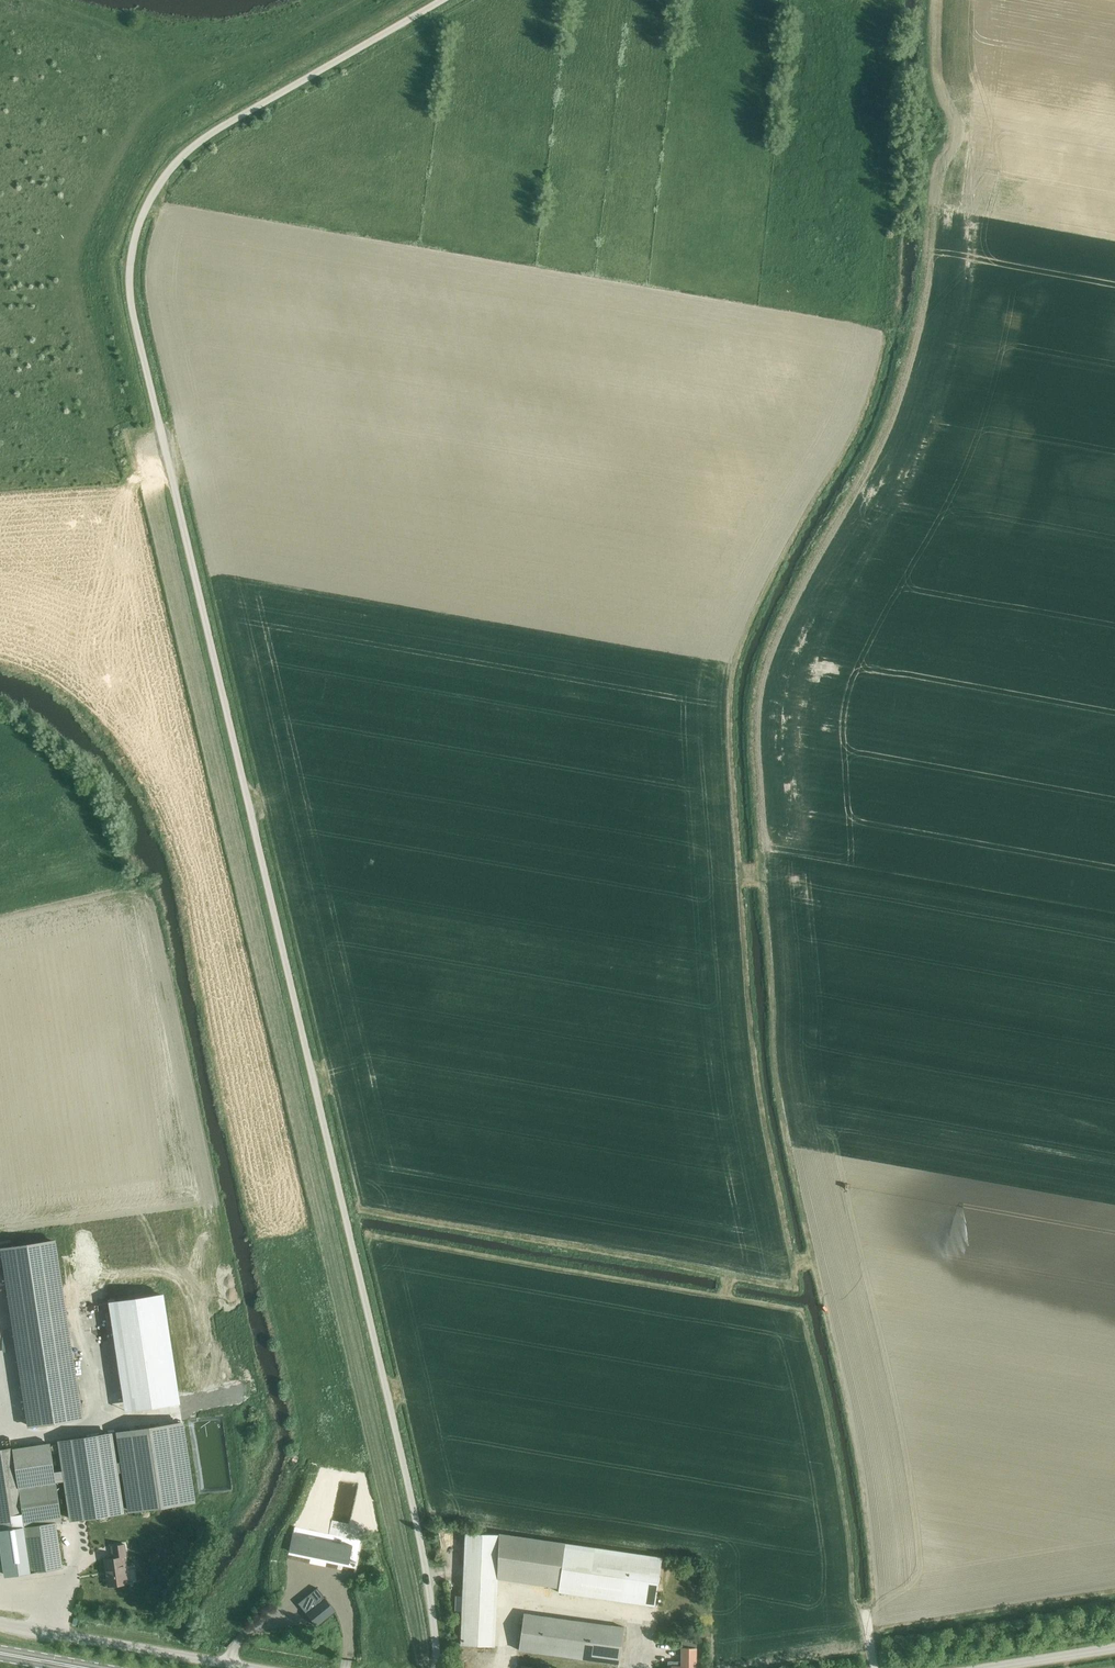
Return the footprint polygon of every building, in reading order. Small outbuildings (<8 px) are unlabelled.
[(54,1239),(1,1247),(17,1348),(69,1340),(54,1239)] [(162,1295),(109,1303),(123,1399),(177,1390),(162,1295)] [(28,1426),(81,1418),(69,1340),(17,1348),(28,1426)] [(122,1462),(116,1463),(117,1473),(118,1473),(123,1471),(129,1510),(193,1500),(181,1423),(117,1433),(122,1462)] [(112,1434),(59,1442),(63,1470),(65,1480),(70,1519),(123,1511),(117,1473),(116,1463),(112,1434)] [(49,1443),(12,1449),(18,1487),(55,1481),(65,1480),(63,1470),(53,1472),(49,1443)] [(0,1451),(0,1490),(18,1487),(12,1449),(0,1451)] [(55,1481),(18,1487),(24,1527),(55,1522),(61,1521),(55,1481)] [(0,1490),(0,1530),(24,1527),(18,1487),(0,1490)] [(0,1530),(0,1544),(4,1574),(14,1573),(62,1565),(55,1522),(24,1527),(0,1530)] [(292,1533),(289,1548),(349,1561),(349,1560),(352,1546),(293,1534),(292,1533)] [(459,1645),(494,1647),(497,1577),(499,1548),(499,1534),(466,1533),(459,1645)] [(497,1577),(557,1588),(564,1544),(499,1534),(499,1548),(497,1577)] [(108,1586),(127,1584),(123,1557),(126,1556),(124,1544),(111,1546),(113,1558),(104,1559),(108,1586)] [(566,1544),(559,1590),(653,1606),(660,1557),(566,1544)] [(317,1588),(298,1603),(301,1607),(306,1613),(316,1626),(335,1611),(317,1588)] [(624,1627),(523,1614),(518,1650),(619,1664),(624,1627)] [(667,1661),(667,1667),(696,1667),(696,1648),(696,1639),(681,1639),(681,1647),(681,1661),(668,1661),(667,1661)]
